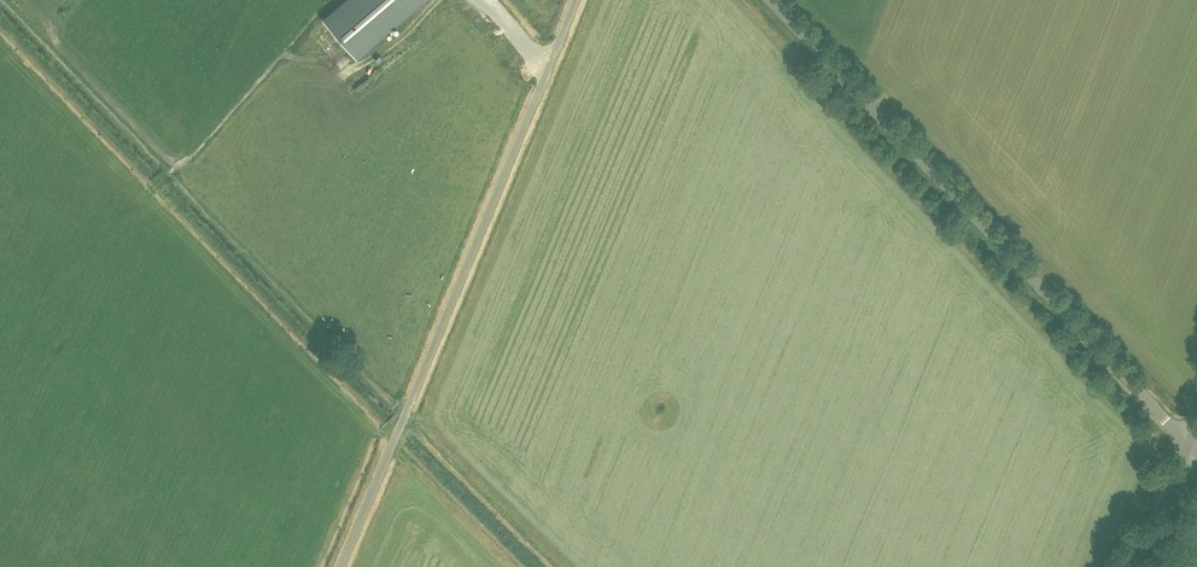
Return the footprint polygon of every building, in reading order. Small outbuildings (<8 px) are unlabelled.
[(325,19),(356,56),(421,0),(348,0),(325,19)]
